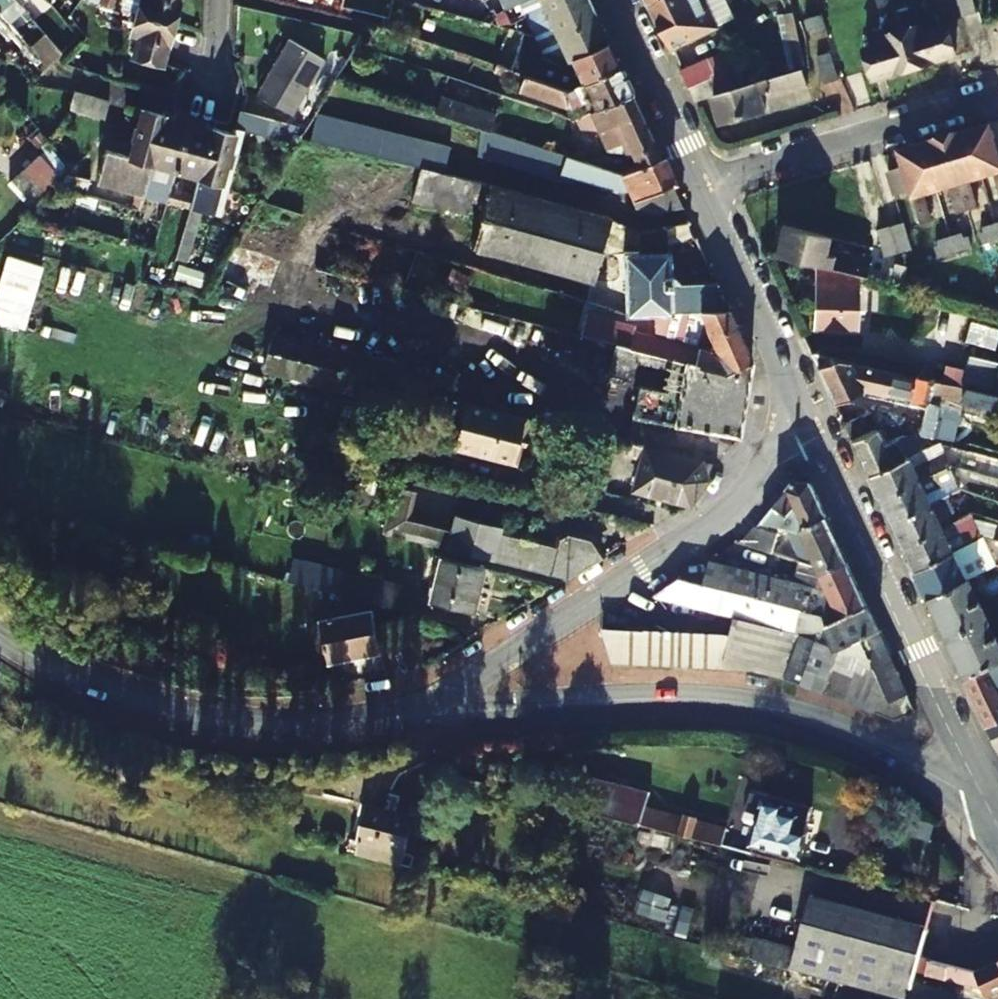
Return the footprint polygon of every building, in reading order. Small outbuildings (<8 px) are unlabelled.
[(2,16),(13,7),(7,0),(0,0),(0,13),(2,16)] [(38,5),(34,0),(19,0),(29,12),(38,5)] [(126,0),(107,0),(105,5),(123,10),(126,0)] [(141,15),(174,23),(180,0),(144,0),(141,15)] [(400,6),(424,11),(428,0),(403,0),(400,6)] [(484,4),(490,15),(507,6),(504,0),(490,0),(484,4)] [(587,0),(575,0),(552,10),(540,15),(530,20),(534,27),(540,24),(547,35),(558,30),(594,15),(587,0)] [(652,8),(668,0),(648,0),(652,8)] [(718,30),(706,0),(668,0),(652,8),(670,49),(718,30)] [(885,8),(887,14),(898,11),(895,0),(877,0),(879,10),(885,8)] [(914,0),(895,0),(898,11),(910,8),(908,2),(914,0)] [(972,0),(957,0),(962,14),(975,10),(972,0)] [(123,10),(105,5),(97,34),(115,39),(123,10)] [(530,20),(540,15),(537,9),(527,13),(530,20)] [(174,23),(141,15),(136,30),(135,37),(141,40),(136,59),(163,67),(174,23)] [(605,38),(594,15),(558,30),(564,42),(548,49),(548,50),(562,57),(570,54),(605,38)] [(818,35),(829,33),(824,15),(808,20),(811,31),(816,30),(818,35)] [(921,19),(924,27),(904,32),(915,69),(956,58),(948,27),(941,29),(937,15),(921,19)] [(915,69),(904,32),(886,37),(884,30),(868,34),(872,48),(865,50),(874,81),(915,69)] [(44,61),(59,50),(45,31),(30,41),(44,61)] [(617,65),(605,38),(570,54),(583,81),(617,65)] [(548,50),(548,49),(543,58),(551,63),(550,64),(558,68),(562,57),(548,50)] [(311,77),(278,54),(241,109),(275,133),(311,77)] [(837,66),(834,54),(819,59),(827,83),(842,79),(837,66)] [(844,79),(836,54),(834,54),(837,66),(842,79),(844,79)] [(717,75),(710,60),(681,72),(688,87),(712,77),(717,75)] [(569,86),(509,68),(505,80),(519,85),(519,88),(574,105),(581,117),(629,93),(617,65),(583,81),(572,86),(569,86)] [(765,102),(810,88),(805,70),(734,91),(721,95),(715,97),(724,124),(768,110),(765,102)] [(721,95),(712,77),(688,87),(695,103),(715,97),(721,95)] [(503,97),(449,79),(436,117),(484,132),(491,134),(503,97)] [(75,87),(69,104),(100,116),(106,98),(75,87)] [(573,121),(550,113),(547,125),(571,132),(573,136),(596,124),(610,153),(633,154),(638,166),(658,156),(629,93),(581,117),(573,121)] [(313,140),(327,144),(335,116),(321,113),(313,140)] [(51,116),(48,132),(79,141),(61,119),(51,116)] [(327,144),(340,148),(348,120),(335,116),(327,144)] [(61,119),(79,141),(84,143),(88,126),(61,119)] [(340,148),(354,151),(361,124),(348,120),(340,148)] [(354,151),(367,155),(375,127),(361,124),(354,151)] [(969,131),(985,179),(997,175),(997,178),(997,142),(992,124),(969,131)] [(367,155),(380,158),(387,130),(375,127),(367,155)] [(222,128),(217,149),(264,153),(267,135),(222,128)] [(380,158),(394,162),(401,134),(387,130),(380,158)] [(981,212),(972,183),(985,179),(969,131),(945,139),(970,215),(981,212)] [(144,138),(122,132),(110,179),(86,172),(79,209),(126,221),(129,208),(133,191),(144,138)] [(484,132),(481,156),(494,161),(501,137),(491,134),(484,132)] [(394,162),(406,165),(414,138),(401,134),(394,162)] [(516,142),(501,137),(494,161),(508,166),(516,142)] [(164,143),(144,138),(133,191),(154,195),(164,143)] [(406,165),(421,169),(428,141),(414,138),(406,165)] [(921,146),(937,194),(951,189),(960,218),(970,215),(945,139),(921,146)] [(421,169),(434,172),(441,145),(428,141),(421,169)] [(46,142),(5,179),(27,202),(68,165),(46,142)] [(529,146),(516,142),(508,166),(522,170),(529,146)] [(176,201),(187,148),(164,143),(154,195),(176,201)] [(455,148),(441,145),(434,172),(447,176),(455,148)] [(544,151),(529,146),(522,170),(536,175),(544,151)] [(934,227),(924,198),(937,194),(921,146),(898,153),(903,169),(888,174),(896,200),(912,195),(923,229),(934,227)] [(173,219),(170,231),(159,283),(178,288),(188,239),(199,241),(216,156),(187,148),(176,201),(173,219)] [(556,154),(544,151),(536,175),(548,179),(556,154)] [(571,159),(556,154),(548,179),(562,184),(571,159)] [(620,175),(585,164),(580,180),(593,184),(593,188),(613,193),(618,193),(624,193),(629,191),(637,208),(681,207),(658,156),(638,166),(620,175)] [(585,164),(571,159),(562,184),(578,185),(580,180),(585,164)] [(606,218),(471,182),(467,195),(480,199),(467,244),(479,248),(589,276),(594,260),(609,264),(611,258),(625,262),(620,303),(686,305),(726,306),(714,279),(682,281),(664,242),(695,238),(687,220),(634,231),(606,218)] [(148,226),(150,213),(129,208),(126,221),(148,226)] [(150,213),(148,226),(170,231),(173,219),(150,213)] [(909,224),(896,229),(904,254),(917,250),(909,224)] [(825,248),(828,238),(785,226),(777,252),(817,263),(858,274),(865,276),(869,260),(825,248)] [(986,237),(989,248),(997,245),(997,227),(990,230),(992,235),(986,237)] [(904,254),(896,229),(883,233),(892,258),(904,254)] [(967,243),(966,238),(952,242),(958,258),(975,252),(972,241),(967,243)] [(943,250),(937,251),(941,263),(958,258),(952,242),(942,245),(943,250)] [(816,327),(857,328),(858,274),(817,263),(816,327)] [(885,282),(902,286),(906,271),(895,268),(893,273),(888,272),(885,282)] [(603,289),(539,273),(536,282),(600,298),(603,289)] [(726,306),(686,305),(707,353),(615,330),(610,347),(637,354),(716,375),(750,359),(726,306)] [(877,368),(880,357),(881,353),(863,349),(860,364),(877,368)] [(863,389),(927,403),(920,432),(920,433),(934,436),(955,441),(967,389),(964,388),(927,379),(921,378),(877,368),(860,364),(811,352),(834,402),(863,389)] [(750,359),(716,375),(637,354),(634,364),(666,372),(662,393),(636,388),(633,406),(631,418),(731,436),(750,359)] [(921,378),(924,367),(880,357),(877,368),(921,378)] [(994,395),(997,377),(997,363),(971,357),(964,388),(967,389),(994,395)] [(258,383),(255,395),(306,408),(310,397),(258,383)] [(465,405),(460,423),(454,449),(513,464),(524,420),(465,405)] [(844,424),(866,473),(906,456),(937,443),(934,436),(920,433),(910,433),(901,434),(891,437),(889,438),(881,441),(876,431),(873,421),(869,413),(844,424)] [(889,438),(885,428),(876,431),(881,441),(889,438)] [(601,438),(583,434),(573,477),(590,480),(601,438)] [(698,461),(644,448),(633,492),(683,504),(701,479),(698,461)] [(936,457),(911,467),(906,456),(866,473),(877,494),(947,464),(944,457),(937,460),(936,457)] [(935,478),(951,471),(947,464),(877,494),(888,520),(927,503),(922,491),(937,484),(935,478)] [(803,524),(805,528),(825,517),(809,481),(805,480),(801,479),(797,480),(794,482),(765,515),(773,518),(803,524)] [(382,530),(487,563),(494,536),(496,537),(498,531),(453,515),(449,530),(404,516),(412,489),(394,483),(387,512),(382,530)] [(946,502),(962,496),(959,489),(927,503),(888,520),(899,544),(938,528),(933,515),(948,509),(946,502)] [(995,527),(974,522),(971,515),(970,515),(938,528),(899,544),(911,569),(949,552),(980,539),(979,536),(991,539),(995,527)] [(805,528),(800,530),(819,573),(845,560),(825,517),(805,528)] [(759,522),(753,529),(780,536),(791,538),(793,529),(759,522)] [(753,529),(733,543),(773,557),(780,536),(753,529)] [(496,537),(494,536),(487,563),(553,584),(562,585),(597,563),(584,542),(564,537),(556,540),(553,552),(496,537)] [(966,580),(986,571),(996,567),(981,539),(949,552),(911,569),(924,598),(966,580)] [(867,606),(845,560),(819,573),(831,599),(819,601),(815,591),(775,579),(777,575),(764,571),(762,576),(708,560),(701,584),(821,614),(826,624),(867,606)] [(429,604),(470,616),(484,573),(442,561),(429,604)] [(367,580),(319,568),(314,588),(326,591),(391,611),(398,584),(368,576),(367,580)] [(839,652),(846,649),(879,633),(867,606),(826,624),(821,614),(701,584),(679,579),(652,598),(705,613),(699,636),(604,635),(601,648),(598,664),(735,663),(748,666),(823,690),(829,674),(839,652)] [(943,637),(985,619),(966,580),(924,598),(943,637)] [(314,588),(312,587),(330,666),(409,646),(403,617),(376,623),(373,609),(333,619),(326,591),(314,588)] [(985,619),(943,637),(961,676),(993,661),(997,658),(997,647),(985,619)] [(914,708),(879,633),(846,649),(862,685),(873,709),(894,718),(914,708)] [(862,685),(846,649),(839,652),(829,674),(862,685)] [(994,661),(993,661),(961,676),(991,739),(997,735),(997,661),(994,661)] [(862,685),(829,674),(823,690),(873,709),(862,685)] [(638,821),(643,804),(645,795),(588,780),(581,806),(638,821)] [(743,815),(759,819),(752,843),(801,856),(806,833),(803,831),(804,826),(796,824),(798,816),(779,811),(780,806),(772,804),(773,798),(750,792),(743,815)] [(638,821),(654,825),(659,808),(643,804),(638,821)] [(411,866),(415,852),(405,850),(413,819),(367,806),(358,839),(350,838),(346,849),(411,866)] [(722,825),(659,808),(654,825),(717,841),(722,825)] [(750,957),(820,977),(840,898),(811,890),(796,944),(756,933),(755,937),(750,957)] [(840,898),(820,977),(902,998),(909,998),(915,978),(917,970),(930,923),(840,898)] [(750,957),(755,937),(742,933),(736,953),(750,957)] [(931,963),(928,973),(977,986),(983,996),(997,990),(997,960),(970,974),(931,963)] [(915,978),(909,998),(954,998),(956,990),(915,978)]
